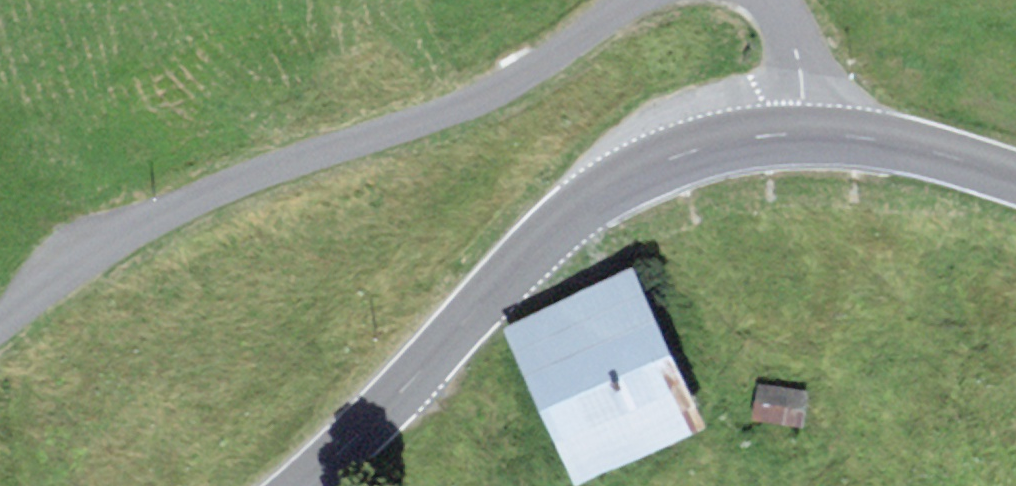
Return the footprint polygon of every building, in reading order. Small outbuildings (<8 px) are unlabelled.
[(697,412),(630,269),(516,323),(582,465),(697,412)]
